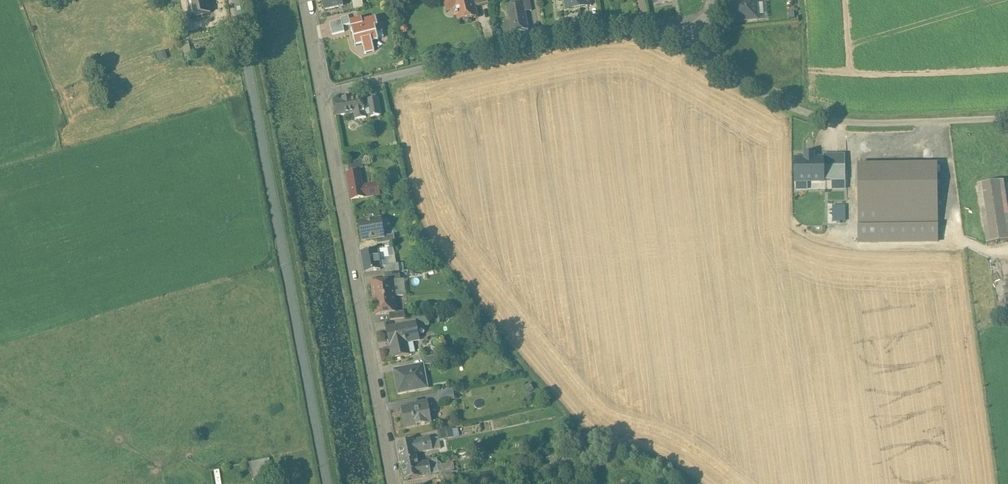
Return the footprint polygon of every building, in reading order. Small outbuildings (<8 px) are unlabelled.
[(192,17),(189,18),(190,19),(210,15),(207,0),(189,0),(192,17)] [(324,12),(344,8),(343,0),(322,0),(324,12)] [(447,13),(458,10),(459,14),(456,15),(457,18),(459,17),(461,22),(477,18),(475,9),(473,0),(443,0),(447,13)] [(475,9),(489,6),(488,0),(473,0),(475,9)] [(523,3),(524,3),(525,13),(532,11),(529,0),(522,0),(523,3)] [(567,11),(591,7),(590,0),(565,0),(567,11)] [(732,2),(734,22),(757,20),(756,0),(755,0),(749,1),(732,2)] [(523,3),(507,6),(511,33),(529,30),(525,13),(524,3),(523,3)] [(341,21),(329,24),(332,36),(345,33),(343,27),(350,25),(356,47),(362,46),(365,56),(375,53),(372,43),(379,41),(377,35),(383,33),(381,25),(378,26),(376,18),(362,22),(362,20),(350,23),(349,17),(341,19),(341,21)] [(159,61),(168,59),(166,51),(157,53),(159,61)] [(363,98),(335,103),(337,116),(354,113),(356,120),(366,118),(363,98)] [(378,102),(369,104),(371,117),(381,115),(378,102)] [(823,167),(823,159),(813,159),(813,155),(805,155),(805,159),(795,159),(796,182),(823,182),(823,181),(831,181),(831,167),(823,167)] [(823,155),(823,159),(823,167),(831,167),(831,181),(832,190),(845,190),(845,155),(823,155)] [(362,163),(348,166),(349,171),(363,169),(362,163)] [(860,169),(859,242),(938,242),(938,169),(860,169)] [(358,174),(347,176),(352,201),(363,199),(361,188),(358,174)] [(978,185),(987,245),(1007,242),(1007,217),(1003,182),(978,185)] [(376,185),(361,188),(363,199),(378,196),(376,185)] [(846,222),(846,205),(833,205),(832,222),(846,222)] [(381,221),(359,224),(362,242),(377,240),(384,238),(381,221)] [(394,236),(384,238),(377,240),(378,246),(395,242),(394,236)] [(377,252),(362,255),(362,254),(361,255),(364,274),(381,271),(381,270),(384,269),(384,268),(397,266),(395,257),(389,258),(388,250),(378,252),(377,252)] [(397,266),(384,268),(384,269),(385,275),(400,273),(399,265),(397,266)] [(400,273),(385,275),(386,283),(394,282),(394,283),(401,282),(400,273)] [(386,283),(372,285),(374,301),(396,298),(394,283),(394,282),(386,283)] [(396,298),(374,301),(376,317),(390,315),(398,314),(398,313),(396,298)] [(405,313),(398,313),(398,314),(390,315),(390,322),(405,320),(405,313)] [(414,324),(387,330),(393,359),(410,356),(410,355),(415,354),(413,343),(418,342),(415,325),(414,324)] [(438,356),(425,359),(426,366),(440,363),(438,356)] [(423,365),(396,370),(401,393),(427,388),(423,365)] [(453,390),(438,393),(440,402),(455,399),(453,390)] [(420,406),(402,409),(406,428),(433,423),(428,402),(420,403),(420,406)] [(452,427),(437,431),(439,440),(454,437),(452,427)] [(430,437),(423,439),(425,452),(433,450),(430,437)] [(423,439),(399,444),(402,462),(403,462),(417,459),(416,454),(425,452),(423,439)] [(269,459),(250,463),(253,481),(273,477),(269,459)] [(428,462),(418,464),(417,459),(403,462),(406,480),(430,475),(428,462)] [(210,471),(212,483),(237,483),(253,481),(250,463),(210,471)] [(453,468),(440,471),(441,478),(455,475),(453,468)] [(441,478),(443,483),(449,483),(457,482),(455,475),(441,478)]
